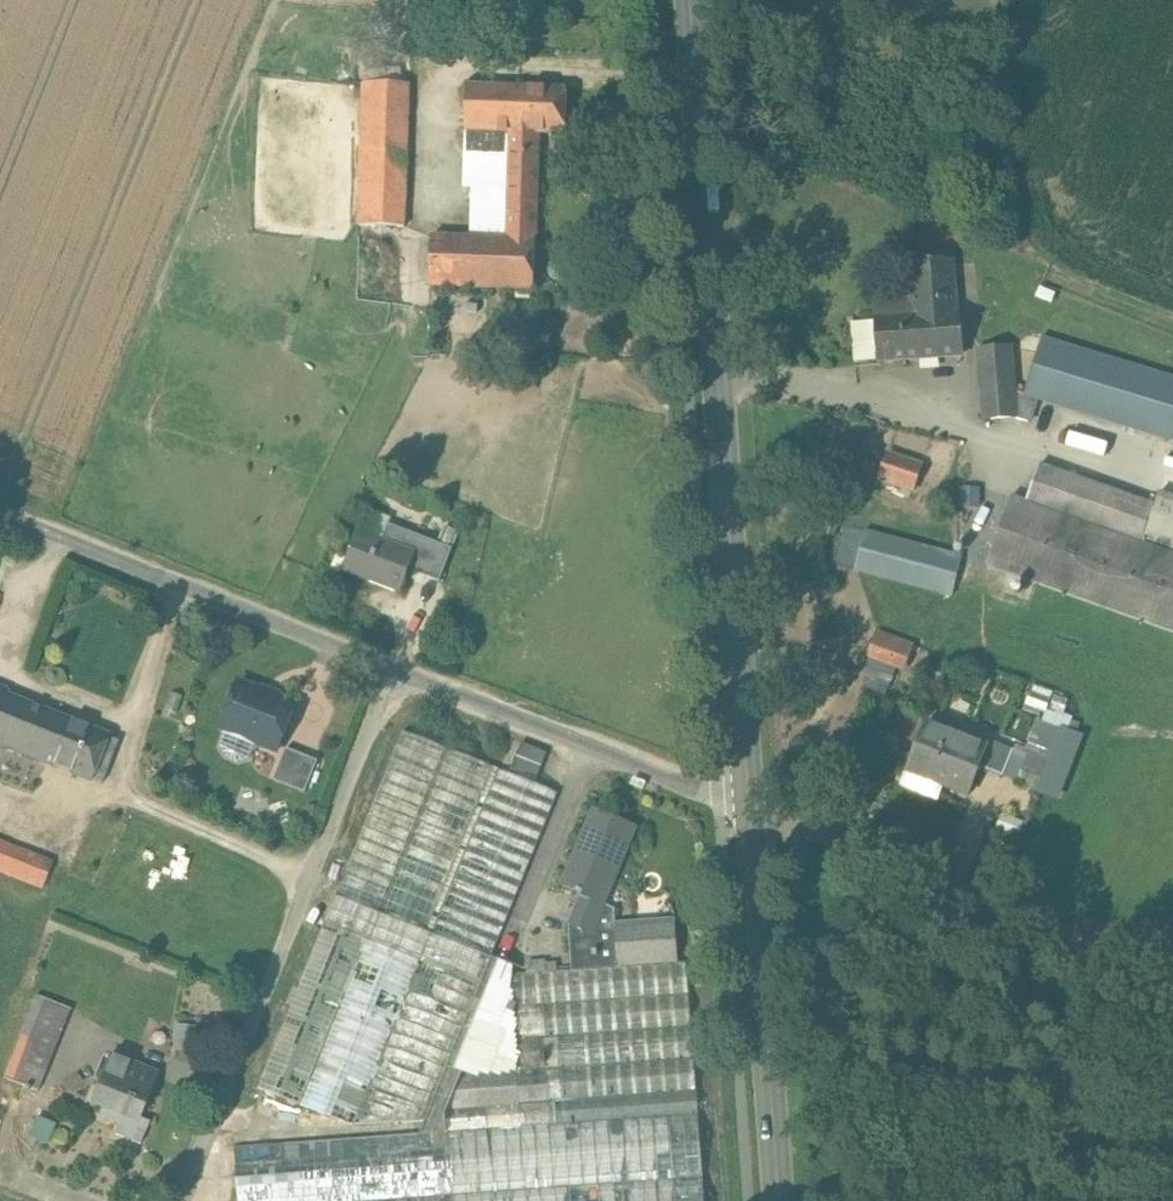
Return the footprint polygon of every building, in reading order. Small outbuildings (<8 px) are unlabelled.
[(408,85),(364,83),(359,226),(405,228),(408,85)] [(523,90),(461,87),(460,132),(505,134),(523,135),(523,90)] [(563,92),(523,90),(523,135),(538,135),(562,136),(563,92)] [(505,134),(460,132),(459,144),(467,145),(464,239),(502,240),(505,134)] [(523,135),(505,134),(502,240),(464,239),(428,238),(427,286),(532,289),(538,135),(523,135)] [(956,262),(912,265),(915,302),(877,306),(882,361),(964,354),(956,262)] [(1043,339),(1027,395),(1172,440),(1172,380),(1043,339)] [(1012,348),(983,351),(989,419),(1018,416),(1012,348)] [(1072,415),(1063,440),(1098,452),(1107,427),(1072,415)] [(921,464),(888,452),(879,476),(913,488),(921,464)] [(1157,494),(1152,507),(1038,466),(1024,502),(1140,544),(1141,539),(1172,551),(1172,500),(1157,494)] [(1009,497),(985,563),(1172,631),(1172,556),(1140,544),(1024,502),(1009,497)] [(436,544),(390,527),(384,542),(361,533),(345,574),(399,594),(407,572),(424,579),(436,544)] [(957,556),(866,530),(855,568),(946,594),(957,556)] [(451,550),(436,544),(424,579),(438,584),(451,550)] [(911,647),(878,633),(869,655),(902,669),(911,647)] [(296,705),(239,683),(221,728),(278,751),(296,705)] [(0,699),(0,728),(10,703),(0,699)] [(10,703),(0,728),(0,745),(100,784),(115,745),(10,703)] [(986,747),(928,724),(908,771),(970,797),(982,769),(979,768),(986,747)] [(1060,727),(1036,792),(1057,800),(1081,735),(1060,727)] [(508,977),(507,965),(488,958),(555,795),(497,771),(430,936),(421,933),(489,768),(402,732),(256,1089),(297,1106),(365,939),(371,942),(303,1109),(345,1126),(413,959),(420,962),(353,1127),(425,1122),(420,1134),(234,1147),(239,1200),(705,1200),(687,962),(569,972),(508,977)] [(1013,751),(988,742),(986,747),(979,768),(982,769),(1004,776),(1013,751)] [(547,753),(521,743),(509,772),(536,783),(547,753)] [(318,761),(286,749),(274,780),(306,793),(318,761)] [(633,827),(591,810),(560,885),(580,893),(573,909),(598,919),(604,907),(605,904),(602,903),(633,827)] [(0,849),(0,873),(42,889),(50,868),(0,849)] [(674,925),(614,930),(611,910),(604,907),(598,919),(592,935),(567,924),(569,972),(677,963),(674,925)] [(598,919),(573,909),(567,924),(592,935),(598,919)] [(36,995),(4,1078),(37,1092),(58,1041),(58,1042),(71,1010),(36,995)] [(143,1069),(110,1056),(91,1103),(102,1107),(99,1115),(121,1124),(116,1135),(140,1145),(149,1124),(138,1120),(153,1082),(140,1077),(143,1069)]
